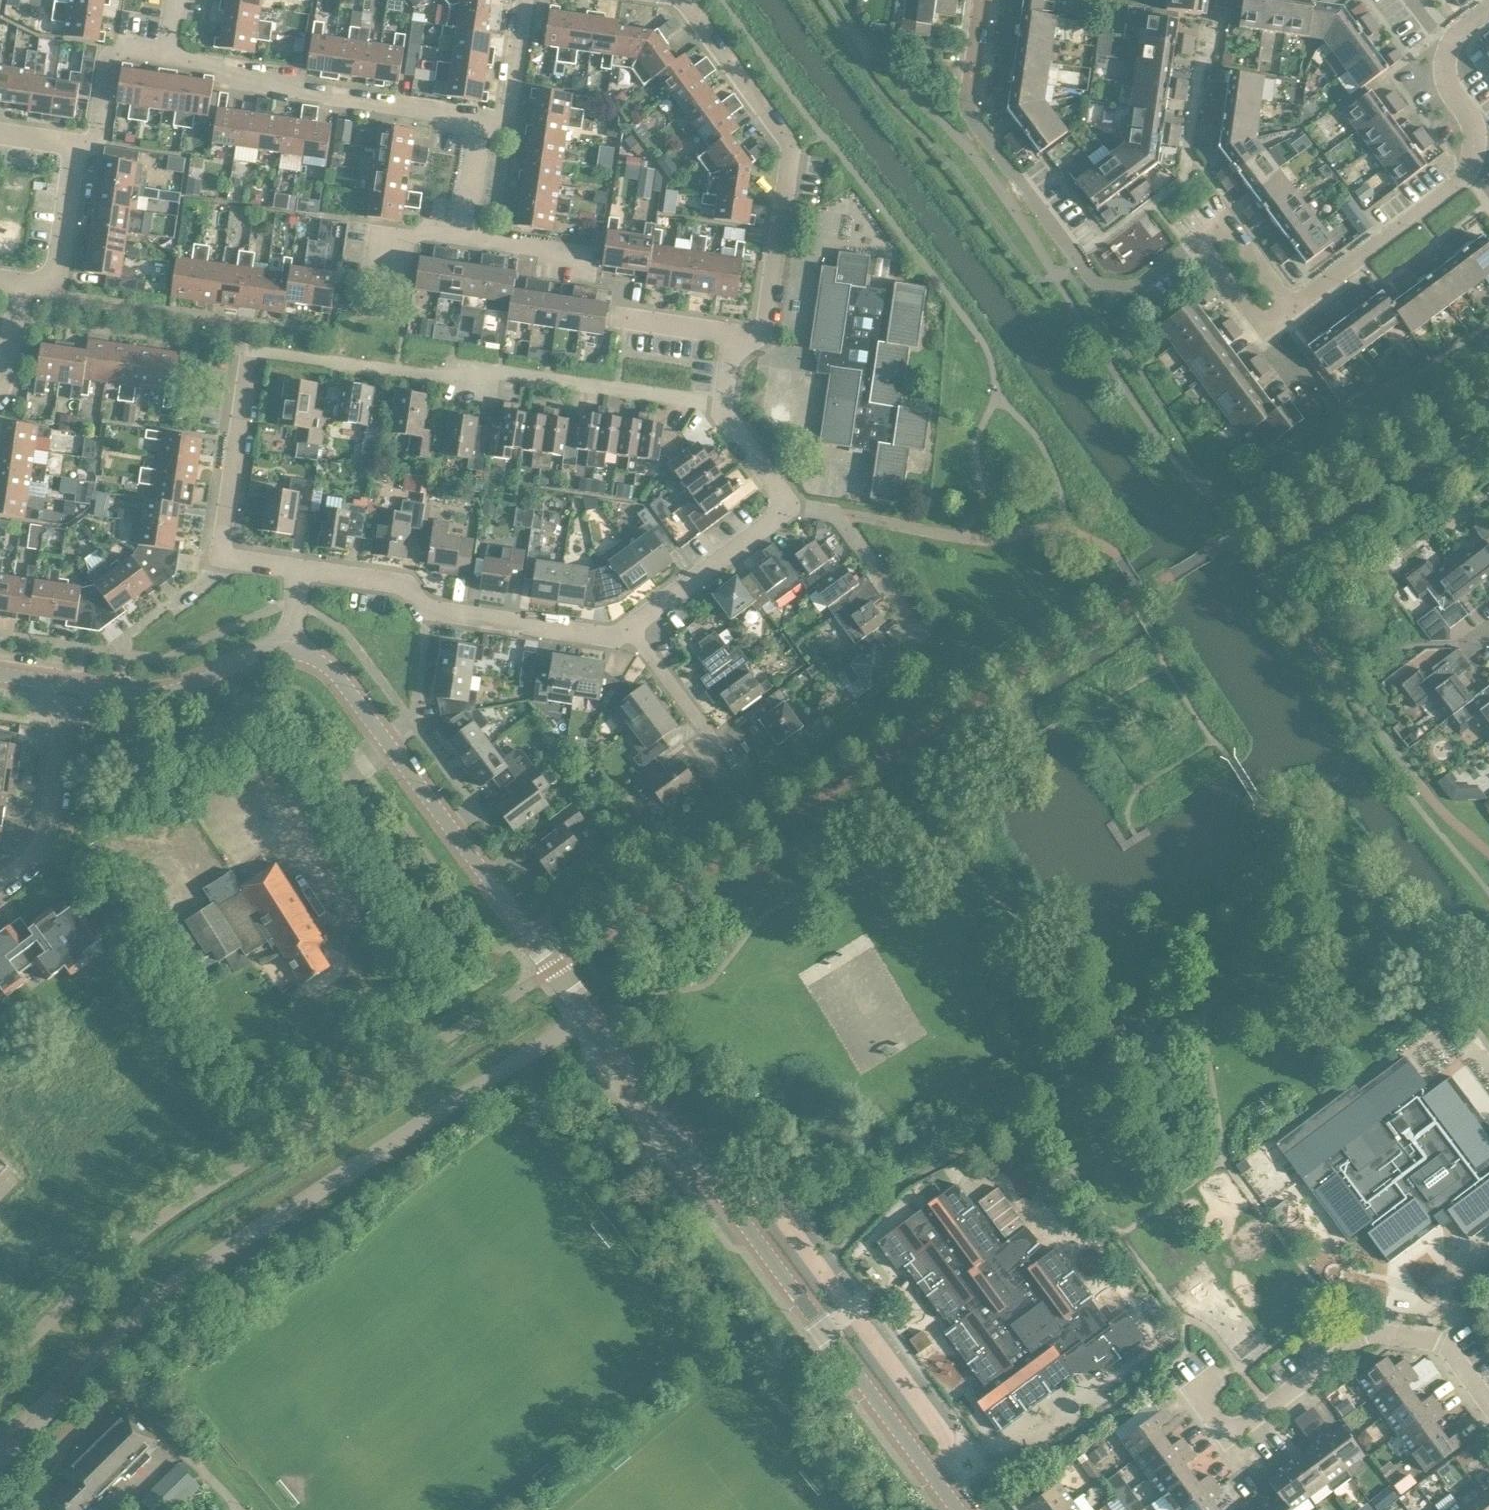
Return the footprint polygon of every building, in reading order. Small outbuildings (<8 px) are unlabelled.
[(53,11),(102,18),(104,5),(110,5),(110,0),(69,0),(69,3),(55,1),(53,11)] [(402,2),(393,0),(388,0),(386,9),(401,11),(402,2)] [(446,26),(485,32),(485,31),(490,0),(474,0),(449,6),(446,26)] [(900,32),(928,36),(930,24),(932,24),(934,13),(954,16),(957,0),(904,0),(900,32)] [(1021,12),(1056,17),(1066,18),(1067,9),(1057,8),(1058,0),(1023,0),(1021,12)] [(1166,9),(1200,14),(1202,0),(1167,0),(1166,9)] [(1271,0),(1243,0),(1239,27),(1267,31),(1271,0)] [(1267,31),(1295,35),(1300,0),(1298,0),(1271,0),(1267,31)] [(1342,6),(1300,0),(1295,35),(1323,39),(1342,6)] [(1471,0),(1444,0),(1452,12),(1471,0)] [(260,7),(220,1),(219,10),(225,11),(223,25),(271,32),(273,22),(259,20),(260,7)] [(566,63),(573,14),(559,12),(560,6),(550,5),(544,45),(558,47),(556,61),(566,63)] [(1360,30),(1342,6),(1323,39),(1332,51),(1360,30)] [(573,14),(566,63),(575,64),(577,50),(590,52),(596,12),(587,10),(586,16),(573,14)] [(102,18),(53,11),(52,20),(66,23),(64,36),(104,42),(105,32),(100,31),(102,18)] [(1364,27),(1374,19),(1368,11),(1358,19),(1364,27)] [(605,13),(596,12),(590,52),(603,54),(601,68),(611,69),(612,66),(631,69),(635,30),(618,27),(618,21),(604,19),(605,13)] [(1021,12),(1018,35),(1052,40),(1056,17),(1021,12)] [(1140,38),(1175,43),(1178,19),(1143,14),(1140,38)] [(1374,19),(1364,27),(1370,36),(1381,28),(1374,19)] [(314,21),(308,66),(307,69),(321,71),(320,77),(329,78),(335,38),(322,36),(324,22),(314,21)] [(411,31),(418,32),(420,22),(412,21),(411,31)] [(1001,22),(1000,32),(1013,34),(1014,24),(1001,22)] [(271,32),(223,25),(221,38),(215,37),(214,47),(254,53),(256,39),(270,41),(271,32)] [(446,26),(443,25),(441,35),(456,38),(454,50),(494,56),(495,47),(489,46),(491,32),(485,31),(485,32),(446,26)] [(335,38),(329,78),(338,80),(339,74),(353,76),(360,27),(350,26),(348,40),(335,38)] [(360,27),(353,76),(366,78),(365,84),(374,85),(380,45),(367,43),(370,29),(360,27)] [(1111,45),(1109,28),(1094,29),(1095,46),(1111,45)] [(635,30),(631,69),(644,85),(657,75),(674,61),(663,47),(668,43),(657,29),(653,32),(635,30)] [(1374,49),(1360,30),(1332,51),(1346,70),(1374,49)] [(1479,39),(1487,49),(1488,48),(1488,31),(1479,39)] [(1013,34),(1000,32),(998,42),(1012,44),(1013,34)] [(393,47),(380,45),(374,85),(384,86),(384,81),(398,83),(406,34),(395,33),(393,47)] [(1179,44),(1192,46),(1194,35),(1181,33),(1179,44)] [(1018,35),(1015,57),(1049,62),(1052,40),(1018,35)] [(305,38),(295,37),(291,63),(301,64),(305,38)] [(1140,38),(1137,61),(1171,66),(1175,43),(1140,38)] [(93,54),(95,46),(83,44),(81,52),(93,54)] [(1192,46),(1179,44),(1178,54),(1191,55),(1192,46)] [(1392,65),(1402,57),(1396,48),(1385,56),(1392,65)] [(1388,68),(1374,49),(1346,70),(1360,88),(1388,68)] [(12,68),(6,108),(15,109),(16,104),(29,105),(36,63),(38,51),(27,50),(24,70),(12,68)] [(494,56),(454,50),(452,63),(437,61),(436,71),(484,78),(486,64),(492,65),(494,56)] [(674,61),(657,75),(670,93),(711,63),(706,57),(693,66),(684,54),(674,61)] [(1015,57),(1011,80),(1046,85),(1049,62),(1015,57)] [(56,81),(50,121),(59,122),(60,116),(74,118),(77,98),(89,99),(95,60),(83,58),(80,78),(70,77),(69,83),(56,81)] [(428,62),(415,60),(415,61),(406,60),(404,75),(414,76),(415,68),(427,70),(428,62)] [(1171,66),(1137,61),(1133,83),(1168,88),(1171,66)] [(132,64),(123,62),(117,103),(130,105),(128,119),(137,120),(145,72),(131,70),(132,64)] [(29,105),(28,111),(42,113),(41,119),(50,121),(56,81),(43,79),(45,64),(36,63),(29,105)] [(711,63),(670,93),(684,112),(711,91),(703,79),(716,69),(711,63)] [(6,108),(12,68),(0,66),(0,107),(6,108)] [(993,77),(1006,79),(1008,69),(995,67),(993,77)] [(158,74),(145,72),(137,120),(147,122),(149,107),(162,109),(168,69),(159,68),(158,74)] [(177,71),(168,69),(162,109),(175,111),(173,125),(183,127),(190,79),(177,77),(177,71)] [(1224,71),(1211,69),(1210,80),(1223,81),(1224,71)] [(484,78),(436,71),(434,80),(449,83),(447,96),(487,102),(488,92),(482,91),(484,78)] [(1229,72),(1226,94),(1260,100),(1264,76),(1229,72)] [(190,79),(183,127),(193,128),(195,114),(208,116),(214,76),(204,75),(203,80),(190,79)] [(1006,79),(993,77),(992,88),(1005,89),(1006,79)] [(1174,79),(1173,89),(1186,91),(1187,80),(1174,79)] [(1046,85),(1011,80),(1007,110),(1044,100),(1046,85)] [(1133,83),(1130,106),(1165,111),(1168,88),(1133,83)] [(534,112),(583,119),(584,110),(570,107),(572,94),(532,88),(530,98),(536,99),(534,112)] [(1186,91),(1173,89),(1171,99),(1185,101),(1186,91)] [(1357,130),(1385,109),(1371,90),(1343,111),(1357,130)] [(1388,106),(1399,98),(1393,90),(1382,98),(1388,106)] [(720,103),(711,91),(684,112),(697,130),(738,99),(733,93),(720,103)] [(228,93),(220,92),(212,142),(236,146),(241,112),(226,109),(228,93)] [(1226,94),(1223,117),(1257,122),(1260,100),(1226,94)] [(241,112),(236,146),(258,149),(266,99),(258,98),(255,114),(241,112)] [(1399,98),(1388,106),(1395,114),(1405,106),(1399,98)] [(266,99),(258,149),(281,152),(286,118),(271,116),(273,100),(266,99)] [(743,106),(738,99),(697,130),(711,148),(729,135),(739,128),(730,116),(743,106)] [(1053,113),(1044,100),(1007,110),(1025,134),(1053,113)] [(286,118),(281,152),(303,156),(311,105),(303,104),(300,120),(286,118)] [(311,105),(303,156),(326,159),(331,125),(316,123),(318,107),(311,105)] [(1205,114),(1218,116),(1219,107),(1206,105),(1205,114)] [(1165,111),(1130,106),(1127,128),(1162,133),(1165,111)] [(1398,127),(1385,109),(1357,130),(1371,148),(1398,127)] [(526,125),(525,134),(565,140),(567,127),(581,129),(583,119),(534,112),(532,126),(526,125)] [(1053,113),(1025,134),(1039,152),(1067,131),(1053,113)] [(1218,116),(1205,114),(1203,125),(1216,127),(1218,116)] [(1223,117),(1218,147),(1255,138),(1257,122),(1223,117)] [(334,141),(349,144),(353,121),(337,119),(334,141)] [(1168,124),(1166,134),(1180,136),(1181,126),(1168,124)] [(427,156),(429,148),(413,145),(415,130),(381,125),(377,148),(427,156)] [(1412,146),(1398,127),(1371,148),(1385,167),(1412,146)] [(1416,143),(1427,135),(1420,127),(1410,135),(1416,143)] [(1162,133),(1127,128),(1125,143),(1157,163),(1162,133)] [(1011,145),(1021,137),(1015,129),(1005,136),(1011,145)] [(565,140),(525,134),(524,143),(530,144),(528,157),(576,164),(577,155),(563,153),(565,140)] [(1180,136),(1166,134),(1165,144),(1178,146),(1180,136)] [(729,135),(711,148),(697,158),(709,174),(709,176),(748,182),(751,164),(755,161),(744,146),(740,149),(729,135)] [(1433,143),(1427,135),(1416,143),(1422,151),(1433,143)] [(1027,145),(1021,137),(1011,145),(1017,153),(1027,145)] [(1255,138),(1218,147),(1236,171),(1264,150),(1255,138)] [(1125,144),(1113,153),(1133,181),(1157,163),(1125,143),(1125,144)] [(139,150),(110,146),(104,145),(101,167),(107,168),(105,182),(145,188),(145,187),(147,178),(141,177),(143,164),(137,163),(139,150)] [(1426,164),(1412,146),(1385,167),(1398,185),(1426,164)] [(427,156),(377,148),(374,171),(408,176),(410,161),(426,164),(427,156)] [(1264,150),(1236,171),(1250,189),(1278,169),(1264,150)] [(1133,181),(1113,153),(1094,166),(1115,195),(1133,181)] [(576,164),(528,157),(526,171),(520,170),(518,179),(558,185),(560,172),(575,174),(576,164)] [(1115,195),(1094,166),(1087,157),(1068,171),(1096,209),(1115,195)] [(1221,182),(1232,174),(1226,166),(1216,174),(1221,182)] [(641,167),(636,194),(636,197),(649,199),(654,169),(641,167)] [(1291,187),(1278,169),(1250,189),(1263,208),(1291,187)] [(408,176),(374,171),(371,193),(421,201),(422,193),(406,190),(408,176)] [(1232,174),(1221,182),(1228,190),(1238,182),(1232,174)] [(748,182),(709,176),(707,194),(703,193),(701,203),(716,206),(714,219),(754,225),(755,215),(749,214),(751,200),(745,199),(748,182)] [(558,185),(518,179),(517,188),(523,189),(521,202),(569,210),(571,200),(557,198),(558,185)] [(1136,185),(1144,195),(1152,189),(1144,179),(1136,185)] [(97,194),(96,203),(136,209),(138,197),(158,200),(159,189),(145,187),(145,188),(105,182),(103,195),(97,194)] [(1144,195),(1136,185),(1128,191),(1136,201),(1144,195)] [(1305,205),(1291,187),(1263,208),(1277,226),(1305,205)] [(371,193),(367,216),(401,222),(403,206),(420,209),(421,201),(371,193)] [(569,210),(521,202),(519,216),(513,215),(512,225),(552,231),(554,217),(568,219),(569,210)] [(88,216),(87,225),(127,231),(128,218),(143,220),(144,210),(136,209),(96,203),(94,217),(88,216)] [(1249,218),(1259,211),(1254,203),(1243,211),(1249,218)] [(1305,205),(1277,226),(1291,244),(1319,223),(1305,205)] [(1099,212),(1107,223),(1116,217),(1108,206),(1099,212)] [(1079,207),(1063,212),(1069,229),(1084,224),(1079,207)] [(1266,219),(1259,211),(1249,218),(1255,227),(1266,219)] [(609,217),(605,243),(602,265),(616,267),(615,273),(624,274),(630,234),(617,232),(620,218),(609,217)] [(643,236),(630,234),(624,274),(633,276),(634,270),(647,272),(648,272),(654,229),(655,229),(656,223),(645,222),(643,236)] [(1319,223),(1291,244),(1305,263),(1333,242),(1319,223)] [(127,231),(87,225),(85,234),(91,235),(89,248),(89,249),(123,253),(123,254),(137,256),(139,246),(125,244),(127,231)] [(1085,249),(1103,238),(1096,227),(1078,238),(1085,249)] [(647,272),(646,277),(645,283),(669,287),(675,248),(660,246),(662,230),(655,229),(654,229),(648,272),(647,272)] [(1461,229),(1453,235),(1460,245),(1468,239),(1461,229)] [(675,248),(669,287),(691,290),(699,235),(691,234),(689,250),(675,248)] [(699,235),(691,290),(714,294),(720,255),(705,253),(707,236),(699,235)] [(1453,235),(1445,241),(1452,251),(1460,245),(1453,235)] [(1463,249),(1484,277),(1488,274),(1488,244),(1482,235),(1463,249)] [(1276,255),(1287,247),(1281,239),(1270,247),(1276,255)] [(304,269),(291,267),(285,307),(294,308),(295,302),(308,304),(318,241),(308,240),(304,269)] [(318,241),(308,304),(322,306),(321,312),(331,314),(337,274),(323,272),(327,243),(318,241)] [(734,257),(720,255),(714,294),(737,297),(745,242),(737,241),(734,257)] [(193,299),(201,244),(194,243),(192,260),(176,257),(171,296),(193,299)] [(201,244),(193,299),(216,303),(222,264),(207,262),(210,246),(201,244)] [(446,247),(435,246),(433,260),(420,258),(415,288),(439,292),(446,247)] [(89,249),(89,248),(83,247),(82,257),(88,258),(86,272),(106,275),(105,287),(144,293),(146,280),(134,278),(136,269),(121,267),(123,254),(123,253),(89,249)] [(458,249),(446,247),(439,292),(463,295),(468,265),(455,263),(458,249)] [(1287,247),(1276,255),(1282,263),(1293,255),(1287,247)] [(1484,277),(1463,249),(1445,263),(1466,291),(1484,277)] [(237,266),(222,264),(216,303),(239,306),(247,251),(239,250),(237,266)] [(247,251),(239,306),(261,309),(267,271),(252,268),(255,252),(247,251)] [(861,452),(861,448),(877,451),(870,498),(901,503),(909,448),(924,450),(930,411),(900,406),(908,347),(917,348),(926,287),(895,282),(893,291),(865,287),(870,256),(839,251),(836,267),(822,265),(809,349),(819,350),(816,373),(829,374),(819,442),(850,447),(849,450),(861,452)] [(480,267),(468,265),(463,295),(487,299),(493,254),(482,253),(480,267)] [(487,299),(510,302),(511,303),(512,290),(513,290),(516,272),(503,270),(505,256),(493,254),(487,299)] [(1424,256),(1416,262),(1424,273),(1432,267),(1424,256)] [(282,273),(267,271),(261,309),(285,313),(285,307),(291,267),(292,258),(284,257),(282,273)] [(1416,262),(1408,268),(1416,279),(1424,273),(1416,262)] [(1445,263),(1427,277),(1448,305),(1466,291),(1445,263)] [(1448,305),(1427,277),(1409,290),(1430,318),(1448,305)] [(511,303),(510,302),(507,320),(532,324),(538,279),(527,278),(525,291),(513,290),(512,290),(511,303)] [(538,279),(532,324),(555,327),(560,297),(548,295),(550,281),(538,279)] [(1388,283),(1380,289),(1381,291),(1388,300),(1396,294),(1388,283)] [(1352,291),(1359,301),(1368,295),(1360,284),(1352,291)] [(560,297),(555,327),(579,331),(586,286),(574,285),(572,298),(560,297)] [(597,288),(586,286),(579,331),(603,335),(608,304),(595,302),(597,288)] [(1204,304),(1215,297),(1209,288),(1198,296),(1204,304)] [(362,293),(358,292),(342,290),(340,305),(360,308),(362,293)] [(1409,290),(1390,304),(1402,319),(1401,320),(1411,332),(1430,318),(1409,290)] [(1359,301),(1352,291),(1343,297),(1351,307),(1359,301)] [(1381,291),(1362,305),(1383,333),(1401,320),(1402,319),(1390,304),(1388,300),(1381,291)] [(1173,344),(1208,318),(1194,299),(1159,326),(1173,344)] [(1383,333),(1362,305),(1344,319),(1365,346),(1383,333)] [(1323,312),(1315,318),(1323,328),(1331,322),(1323,312)] [(1230,317),(1220,325),(1232,341),(1242,333),(1230,317)] [(1208,318),(1173,344),(1187,362),(1222,336),(1208,318)] [(1323,328),(1315,318),(1307,324),(1315,335),(1323,328)] [(1344,319),(1326,332),(1347,360),(1365,346),(1344,319)] [(1347,360),(1326,332),(1307,346),(1328,374),(1347,360)] [(1222,336),(1187,362),(1200,381),(1236,354),(1222,336)] [(88,339),(86,351),(87,351),(80,394),(81,395),(88,396),(91,379),(105,382),(112,343),(88,339)] [(59,382),(65,342),(56,341),(55,347),(41,344),(34,393),(44,394),(46,380),(59,382)] [(65,342),(59,382),(72,384),(70,398),(80,400),(81,395),(80,394),(87,351),(86,351),(73,349),(74,343),(65,342)] [(112,343),(105,382),(120,384),(117,400),(126,401),(134,346),(112,343)] [(157,350),(134,346),(126,401),(133,402),(136,386),(151,388),(157,350)] [(157,350),(151,388),(165,390),(163,407),(171,408),(179,353),(157,350)] [(1250,373),(1236,354),(1200,381),(1214,399),(1250,373)] [(1270,370),(1258,354),(1247,362),(1259,378),(1270,370)] [(1263,391),(1250,373),(1214,399),(1228,418),(1263,391)] [(317,462),(319,444),(321,444),(325,411),(313,409),(316,384),(286,380),(280,424),(299,426),(297,440),(298,441),(295,459),(317,462)] [(338,420),(366,424),(363,442),(377,444),(382,407),(370,405),(372,388),(344,384),(338,420)] [(1281,407),(1290,400),(1289,399),(1291,398),(1285,390),(1274,398),(1281,407)] [(1263,391),(1228,418),(1242,436),(1255,426),(1277,410),(1263,391)] [(392,432),(412,434),(409,454),(431,458),(435,432),(421,430),(426,396),(398,392),(392,432)] [(1281,407),(1277,410),(1255,426),(1269,445),(1304,418),(1290,400),(1281,407)] [(1308,415),(1318,408),(1312,400),(1302,407),(1308,415)] [(522,450),(528,413),(517,412),(518,403),(499,401),(497,421),(493,420),(488,456),(510,459),(511,448),(522,450)] [(580,425),(568,423),(564,447),(565,447),(588,450),(586,466),(595,467),(603,407),(594,406),(593,414),(581,412),(580,425)] [(539,415),(528,413),(522,450),(534,451),(531,467),(540,468),(549,408),(540,407),(539,415)] [(603,407),(595,467),(604,468),(606,453),(617,455),(622,418),(611,417),(613,408),(603,407)] [(558,409),(549,408),(540,468),(549,469),(552,454),(563,456),(565,447),(564,447),(568,423),(569,420),(557,418),(558,409)] [(60,410),(57,430),(73,432),(76,413),(60,410)] [(634,420),(622,418),(617,455),(629,456),(627,472),(635,473),(644,413),(635,411),(634,420)] [(644,413),(635,473),(644,474),(646,459),(658,461),(659,455),(666,456),(681,432),(663,429),(664,424),(652,423),(653,414),(644,413)] [(488,427),(477,425),(478,419),(450,415),(444,454),(469,458),(467,468),(482,470),(488,427)] [(34,449),(36,437),(50,439),(52,428),(3,421),(1,435),(0,435),(0,444),(34,449)] [(159,454),(198,460),(201,437),(146,429),(145,438),(161,440),(159,454)] [(681,432),(666,456),(671,462),(668,464),(675,473),(663,483),(668,490),(717,454),(711,446),(704,451),(697,442),(692,446),(681,432)] [(0,444),(0,468),(45,474),(47,464),(32,462),(34,449),(0,444)] [(198,460),(159,454),(157,469),(141,467),(140,475),(195,483),(198,460)] [(722,461),(717,454),(668,490),(674,497),(686,488),(693,497),(722,475),(715,466),(722,461)] [(0,468),(0,491),(27,495),(29,482),(44,484),(45,474),(0,468)] [(195,483),(140,475),(139,483),(155,485),(153,499),(153,500),(185,505),(191,506),(195,483)] [(420,502),(425,503),(429,477),(417,475),(415,490),(422,491),(420,502)] [(722,475),(693,497),(700,506),(687,516),(700,533),(729,511),(722,502),(742,487),(736,479),(729,484),(722,475)] [(262,530),(293,534),(296,509),(310,511),(315,481),(291,477),(289,492),(268,489),(262,530)] [(0,491),(0,514),(38,520),(40,510),(26,507),(27,495),(0,491)] [(329,497),(328,508),(325,507),(321,531),(317,530),(314,546),(344,550),(346,536),(363,538),(368,506),(343,503),(343,500),(329,497)] [(153,500),(153,499),(146,498),(144,512),(129,510),(128,520),(132,520),(176,526),(178,513),(184,514),(185,505),(153,500)] [(373,552),(403,557),(408,527),(421,529),(425,503),(420,502),(403,500),(401,514),(379,511),(373,552)] [(634,531),(640,539),(630,547),(651,576),(672,560),(658,541),(666,535),(645,507),(637,514),(644,523),(634,531)] [(1460,558),(1478,583),(1488,575),(1488,524),(1481,513),(1465,526),(1472,535),(1476,532),(1483,540),(1460,558)] [(132,520),(131,530),(141,531),(139,545),(151,547),(149,559),(175,574),(180,541),(174,540),(176,526),(132,520)] [(455,567),(469,568),(473,540),(446,536),(448,523),(434,521),(428,563),(441,565),(440,572),(454,574),(455,567)] [(557,601),(563,566),(539,562),(544,530),(532,528),(525,571),(535,573),(531,597),(557,601)] [(790,544),(780,552),(779,552),(802,582),(801,583),(808,592),(813,588),(813,587),(829,576),(828,575),(821,565),(835,555),(826,542),(819,546),(814,540),(797,553),(790,544)] [(768,560),(751,573),(773,603),(801,583),(802,582),(779,552),(780,552),(773,543),(762,551),(768,560)] [(487,545),(486,554),(481,590),(506,593),(507,580),(519,582),(524,550),(487,545)] [(618,574),(600,578),(606,603),(618,600),(651,576),(630,547),(609,562),(618,574)] [(1478,583),(1460,558),(1453,550),(1441,560),(1444,564),(1435,571),(1426,559),(1418,565),(1416,563),(1398,577),(1405,586),(1407,584),(1418,598),(1428,590),(1438,604),(1434,608),(1449,628),(1468,614),(1457,599),(1478,583)] [(117,559),(109,565),(133,598),(144,590),(148,594),(175,574),(149,559),(139,566),(132,556),(121,564),(117,559)] [(7,617),(13,577),(0,575),(2,561),(0,561),(0,616),(7,617)] [(843,564),(828,575),(829,576),(813,587),(813,588),(834,615),(873,586),(865,575),(856,582),(843,564)] [(13,577),(7,617),(16,619),(17,613),(30,615),(31,615),(35,580),(36,580),(38,566),(28,565),(26,579),(13,577)] [(133,598),(109,565),(101,571),(105,576),(94,584),(102,594),(92,601),(99,631),(126,611),(123,606),(133,598)] [(588,569),(563,566),(557,601),(594,606),(606,603),(600,578),(586,581),(588,569)] [(31,615),(30,615),(29,621),(39,622),(40,616),(53,618),(59,578),(60,570),(50,568),(48,582),(36,580),(35,580),(31,615)] [(773,603),(751,573),(740,580),(737,575),(711,594),(730,620),(751,604),(756,611),(762,606),(767,613),(776,607),(773,603)] [(59,578),(53,618),(66,620),(66,626),(99,631),(92,601),(79,600),(81,587),(68,585),(69,579),(59,578)] [(873,586),(834,615),(855,643),(872,631),(885,621),(872,604),(881,597),(873,586)] [(852,662),(842,669),(836,674),(855,700),(893,671),(880,653),(891,645),(885,637),(880,641),(872,631),(855,643),(844,651),(852,662)] [(744,664),(748,661),(732,640),(722,648),(711,634),(698,643),(703,650),(696,654),(709,672),(700,679),(708,689),(744,664)] [(437,670),(471,675),(473,660),(482,661),(484,645),(460,641),(460,646),(441,643),(437,670)] [(1470,666),(1457,648),(1436,664),(1439,668),(1425,678),(1417,668),(1409,674),(1407,672),(1393,683),(1402,696),(1404,694),(1415,708),(1431,696),(1447,717),(1472,698),(1456,677),(1470,666)] [(536,652),(523,651),(519,682),(532,683),(536,652)] [(573,695),(579,659),(553,655),(550,673),(538,671),(534,700),(546,702),(548,691),(573,695)] [(579,659),(573,695),(599,699),(598,704),(604,708),(620,681),(603,671),(604,663),(579,659)] [(708,689),(704,692),(713,703),(722,697),(734,714),(772,687),(766,679),(759,684),(744,664),(708,689)] [(471,675),(437,670),(433,696),(437,696),(441,715),(461,712),(475,709),(474,709),(477,691),(469,690),(471,675)] [(620,681),(604,708),(610,712),(616,707),(632,727),(660,706),(645,685),(636,691),(620,681)] [(1447,717),(1459,733),(1468,726),(1465,722),(1474,716),(1488,736),(1488,685),(1472,698),(1447,717)] [(780,688),(773,693),(745,714),(753,724),(748,728),(754,736),(764,728),(777,746),(803,727),(784,701),(788,698),(780,688)] [(676,726),(660,706),(632,727),(647,748),(633,758),(641,768),(664,751),(656,741),(676,726)] [(461,712),(441,715),(443,726),(440,729),(449,741),(448,741),(465,764),(490,745),(479,730),(489,722),(479,709),(475,709),(461,712)] [(18,770),(22,746),(10,744),(12,732),(0,730),(0,767),(18,770)] [(494,742),(490,745),(465,764),(482,786),(492,778),(501,790),(534,766),(521,750),(515,749),(506,757),(494,742)] [(176,748),(161,758),(168,768),(182,758),(176,748)] [(681,761),(667,771),(659,760),(632,780),(646,799),(655,793),(664,804),(682,791),(684,794),(700,782),(691,769),(688,772),(681,761)] [(502,790),(511,783),(518,792),(497,807),(514,830),(548,805),(539,792),(556,779),(549,769),(541,775),(534,766),(501,790),(502,790)] [(0,767),(0,792),(7,793),(6,793),(14,794),(18,770),(0,767)] [(1449,784),(1450,799),(1480,798),(1479,782),(1449,784)] [(550,818),(559,830),(533,849),(550,871),(580,848),(569,833),(585,821),(571,803),(550,818)] [(276,863),(241,886),(244,892),(216,909),(240,947),(225,957),(230,965),(273,938),(302,984),(330,966),(316,945),(324,940),(276,863)] [(203,889),(213,904),(186,920),(207,952),(212,949),(220,961),(225,957),(240,947),(216,909),(244,892),(241,886),(231,871),(203,889)] [(27,938),(22,942),(9,925),(9,926),(0,932),(0,988),(6,996),(25,982),(19,974),(35,962),(48,979),(65,967),(71,975),(90,961),(84,953),(101,940),(74,904),(57,917),(51,908),(32,923),(38,930),(27,938)] [(0,920),(0,932),(9,926),(3,918),(0,920)] [(114,985),(105,989),(111,999),(119,995),(114,985)] [(105,989),(98,993),(103,1003),(111,999),(105,989)] [(98,993),(91,997),(96,1007),(103,1003),(98,993)] [(91,997),(83,1001),(89,1010),(96,1007),(91,997)] [(83,1001),(76,1005),(81,1014),(89,1010),(83,1001)] [(76,1005),(69,1008),(74,1018),(81,1014),(76,1005)] [(69,1008),(62,1012),(67,1022),(74,1018),(69,1008)] [(62,1012),(54,1016),(59,1026),(67,1022),(62,1012)] [(54,1016),(47,1020),(52,1030),(59,1026),(54,1016)] [(47,1020),(40,1024),(45,1034),(52,1030),(47,1020)] [(40,1024),(32,1028),(37,1037),(45,1034),(40,1024)] [(32,1028),(25,1032),(30,1041),(37,1037),(32,1028)] [(25,1032),(18,1035),(23,1045),(30,1041),(25,1032)] [(18,1035),(10,1039),(15,1049),(23,1045),(18,1035)] [(10,1039),(3,1043),(8,1053),(15,1049),(10,1039)] [(0,1045),(0,1055),(1,1057),(8,1053),(3,1043),(0,1045)] [(1358,1090),(1354,1084),(1276,1143),(1301,1177),(1305,1174),(1309,1180),(1306,1183),(1347,1239),(1364,1226),(1369,1232),(1367,1233),(1389,1261),(1405,1249),(1402,1245),(1416,1235),(1419,1239),(1450,1215),(1468,1239),(1485,1226),(1482,1222),(1488,1217),(1488,1130),(1487,1132),(1477,1118),(1481,1115),(1451,1075),(1428,1092),(1423,1086),(1426,1084),(1404,1055),(1387,1068),(1390,1071),(1377,1081),(1374,1077),(1358,1090)] [(974,1208),(972,1210),(954,1185),(879,1240),(898,1267),(903,1263),(950,1327),(944,1332),(984,1386),(973,1394),(978,1401),(977,1402),(998,1430),(1071,1373),(1100,1372),(1145,1339),(1125,1310),(1108,1321),(1091,1299),(1092,1298),(1054,1247),(1033,1263),(1027,1256),(1039,1246),(1034,1240),(1036,1239),(1026,1224),(1000,1244),(974,1208)] [(1001,1204),(1011,1220),(1026,1211),(1016,1195),(1001,1204)] [(1286,1221),(1288,1204),(1284,1199),(1270,1210),(1281,1225),(1286,1221)] [(1371,1397),(1411,1367),(1404,1358),(1393,1366),(1385,1357),(1357,1378),(1371,1397)] [(1411,1367),(1371,1397),(1384,1415),(1413,1394),(1406,1385),(1418,1377),(1411,1367)] [(1413,1394),(1384,1415),(1398,1434),(1438,1404),(1431,1395),(1420,1403),(1413,1394)] [(1445,1413),(1438,1404),(1398,1434),(1411,1452),(1440,1431),(1434,1422),(1445,1413)] [(1168,1419),(1161,1409),(1121,1439),(1135,1458),(1164,1437),(1157,1428),(1168,1419)] [(76,1460),(62,1474),(69,1480),(51,1498),(62,1509),(85,1509),(123,1473),(127,1478),(136,1469),(131,1465),(156,1440),(127,1410),(76,1460)] [(1315,1429),(1345,1469),(1364,1455),(1342,1426),(1333,1433),(1324,1422),(1315,1429)] [(1345,1469),(1315,1429),(1306,1436),(1314,1447),(1305,1454),(1327,1483),(1345,1469)] [(1440,1431),(1411,1452),(1426,1471),(1466,1441),(1458,1431),(1447,1440),(1440,1431)] [(1164,1437),(1135,1458),(1149,1476),(1189,1447),(1182,1437),(1171,1446),(1164,1437)] [(1195,1456),(1189,1447),(1149,1476),(1162,1495),(1191,1473),(1184,1464),(1195,1456)] [(1469,1448),(1457,1451),(1462,1467),(1473,1464),(1469,1448)] [(1288,1449),(1279,1456),(1308,1496),(1327,1483),(1305,1454),(1296,1460),(1288,1449)] [(1103,1478),(1090,1460),(1084,1452),(1076,1458),(1095,1484),(1103,1478)] [(1279,1456),(1269,1463),(1278,1474),(1268,1481),(1269,1483),(1270,1483),(1290,1509),(1291,1509),(1290,1509),(1308,1496),(1279,1456)] [(179,1463),(141,1500),(151,1509),(167,1509),(169,1508),(171,1509),(176,1509),(201,1486),(179,1463)] [(1391,1480),(1400,1493),(1416,1481),(1407,1468),(1391,1480)] [(1162,1495),(1174,1509),(1180,1509),(1216,1483),(1209,1474),(1198,1482),(1191,1473),(1162,1495)] [(1476,1487),(1488,1504),(1488,1478),(1476,1487)] [(1058,1482),(1020,1509),(1060,1509),(1072,1501),(1058,1482)] [(1216,1483),(1180,1509),(1218,1509),(1211,1501),(1223,1493),(1216,1483)] [(1269,1483),(1280,1497),(1271,1504),(1263,1493),(1254,1500),(1262,1509),(1290,1509),(1270,1483),(1269,1483)] [(1476,1487),(1458,1501),(1465,1509),(1488,1509),(1488,1504),(1476,1487)] [(1353,1505),(1355,1509),(1373,1509),(1367,1498),(1353,1505)] [(1254,1500),(1244,1507),(1247,1509),(1262,1509),(1254,1500)] [(1060,1509),(1079,1509),(1072,1501),(1060,1509)] [(1445,1509),(1465,1509),(1458,1501),(1445,1509)]
